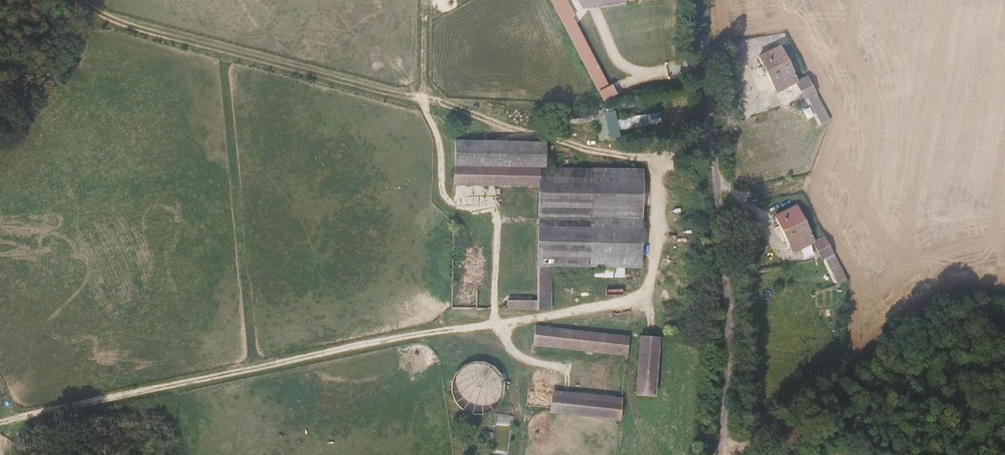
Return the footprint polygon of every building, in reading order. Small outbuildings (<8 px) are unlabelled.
[(607,75),(580,23),(568,0),(552,0),(561,17),(594,81),(607,75)] [(793,84),(796,83),(778,48),(756,59),(775,94),(793,84)] [(68,57),(59,74),(69,79),(77,62),(68,57)] [(599,90),(612,83),(608,75),(607,75),(594,81),(599,90)] [(803,103),(813,98),(804,79),(796,83),(793,84),(803,103)] [(601,125),(610,123),(607,104),(593,107),(594,113),(599,112),(601,125)] [(616,117),(647,114),(647,106),(615,109),(616,117)] [(546,116),(547,122),(580,115),(587,112),(586,108),(546,116)] [(602,131),(612,129),(610,123),(601,125),(602,131)] [(450,176),(532,176),(532,163),(538,164),(539,137),(533,138),(451,154),(450,176)] [(451,137),(451,154),(533,138),(509,139),(451,137)] [(558,211),(580,212),(583,164),(538,164),(532,163),(532,176),(533,176),(563,171),(558,211)] [(580,212),(633,213),(634,165),(583,164),(580,212)] [(531,210),(558,211),(563,171),(533,176),(531,210)] [(817,233),(808,238),(792,204),(772,212),(788,246),(805,239),(813,258),(825,252),(817,233)] [(544,262),(553,263),(558,211),(531,210),(530,262),(544,262)] [(617,263),(631,263),(633,213),(580,212),(558,211),(553,263),(607,263),(617,263)] [(519,303),(543,304),(544,262),(530,262),(530,296),(520,296),(519,303)] [(606,273),(617,273),(617,263),(607,263),(606,273)] [(545,338),(620,345),(621,339),(546,332),(545,338)] [(657,396),(659,336),(638,335),(636,395),(657,396)] [(455,413),(502,413),(501,362),(454,363),(455,413)] [(550,414),(621,419),(623,396),(551,391),(550,414)] [(513,411),(507,410),(502,454),(508,454),(513,411)] [(682,453),(691,454),(691,441),(683,440),(682,453)]
